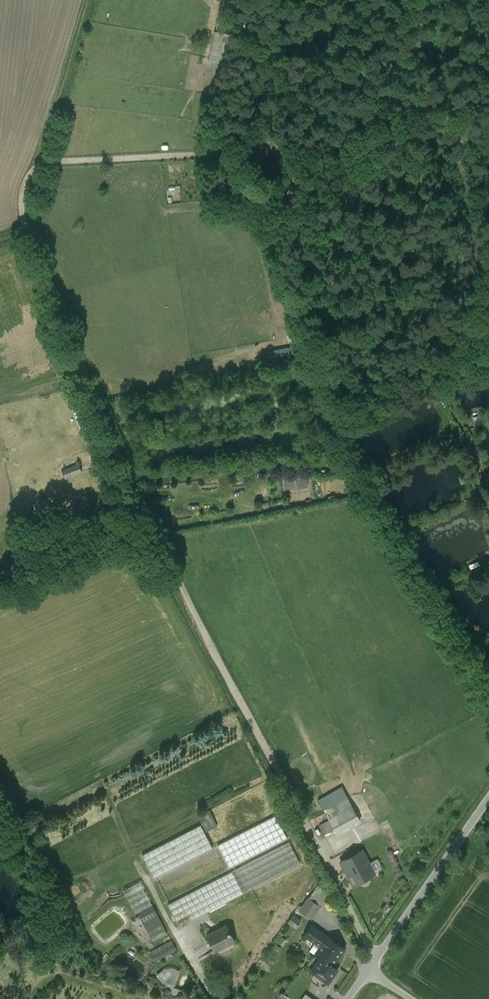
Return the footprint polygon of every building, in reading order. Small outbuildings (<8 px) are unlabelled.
[(254,111),(244,112),(245,122),(255,121),(254,111)] [(306,158),(297,155),(294,162),(304,165),(306,158)] [(287,351),(268,355),(269,361),(288,358),(287,351)] [(69,481),(90,475),(86,464),(66,471),(69,481)] [(289,493),(311,490),(309,476),(287,478),(289,493)] [(348,799),(325,812),(330,821),(334,830),(337,834),(360,821),(348,799)] [(209,811),(199,817),(206,831),(217,826),(209,811)] [(276,816),(217,846),(229,869),(287,839),(276,816)] [(330,821),(319,826),(324,835),(334,830),(330,821)] [(201,825),(142,855),(154,878),(213,848),(201,825)] [(53,843),(45,829),(38,833),(45,847),(53,843)] [(289,842),(168,905),(179,927),(243,894),(243,893),(300,863),(289,842)] [(362,850),(341,862),(353,885),(374,873),(362,850)] [(371,860),(374,870),(381,868),(378,858),(371,860)] [(152,905),(143,884),(128,891),(138,912),(140,916),(131,921),(137,931),(145,927),(153,941),(167,934),(152,905)] [(309,898),(300,910),(311,919),(320,906),(309,898)] [(293,915),(288,922),(296,928),(300,921),(293,915)] [(227,925),(206,936),(215,951),(235,940),(227,925)] [(328,937),(311,926),(305,935),(321,946),(315,955),(321,959),(332,966),(344,948),(328,937)] [(173,945),(151,957),(153,962),(176,950),(173,945)] [(332,966),(321,959),(312,971),(328,982),(337,970),(332,966)] [(174,978),(169,976),(165,979),(166,984),(171,986),(175,983),(174,978)]
